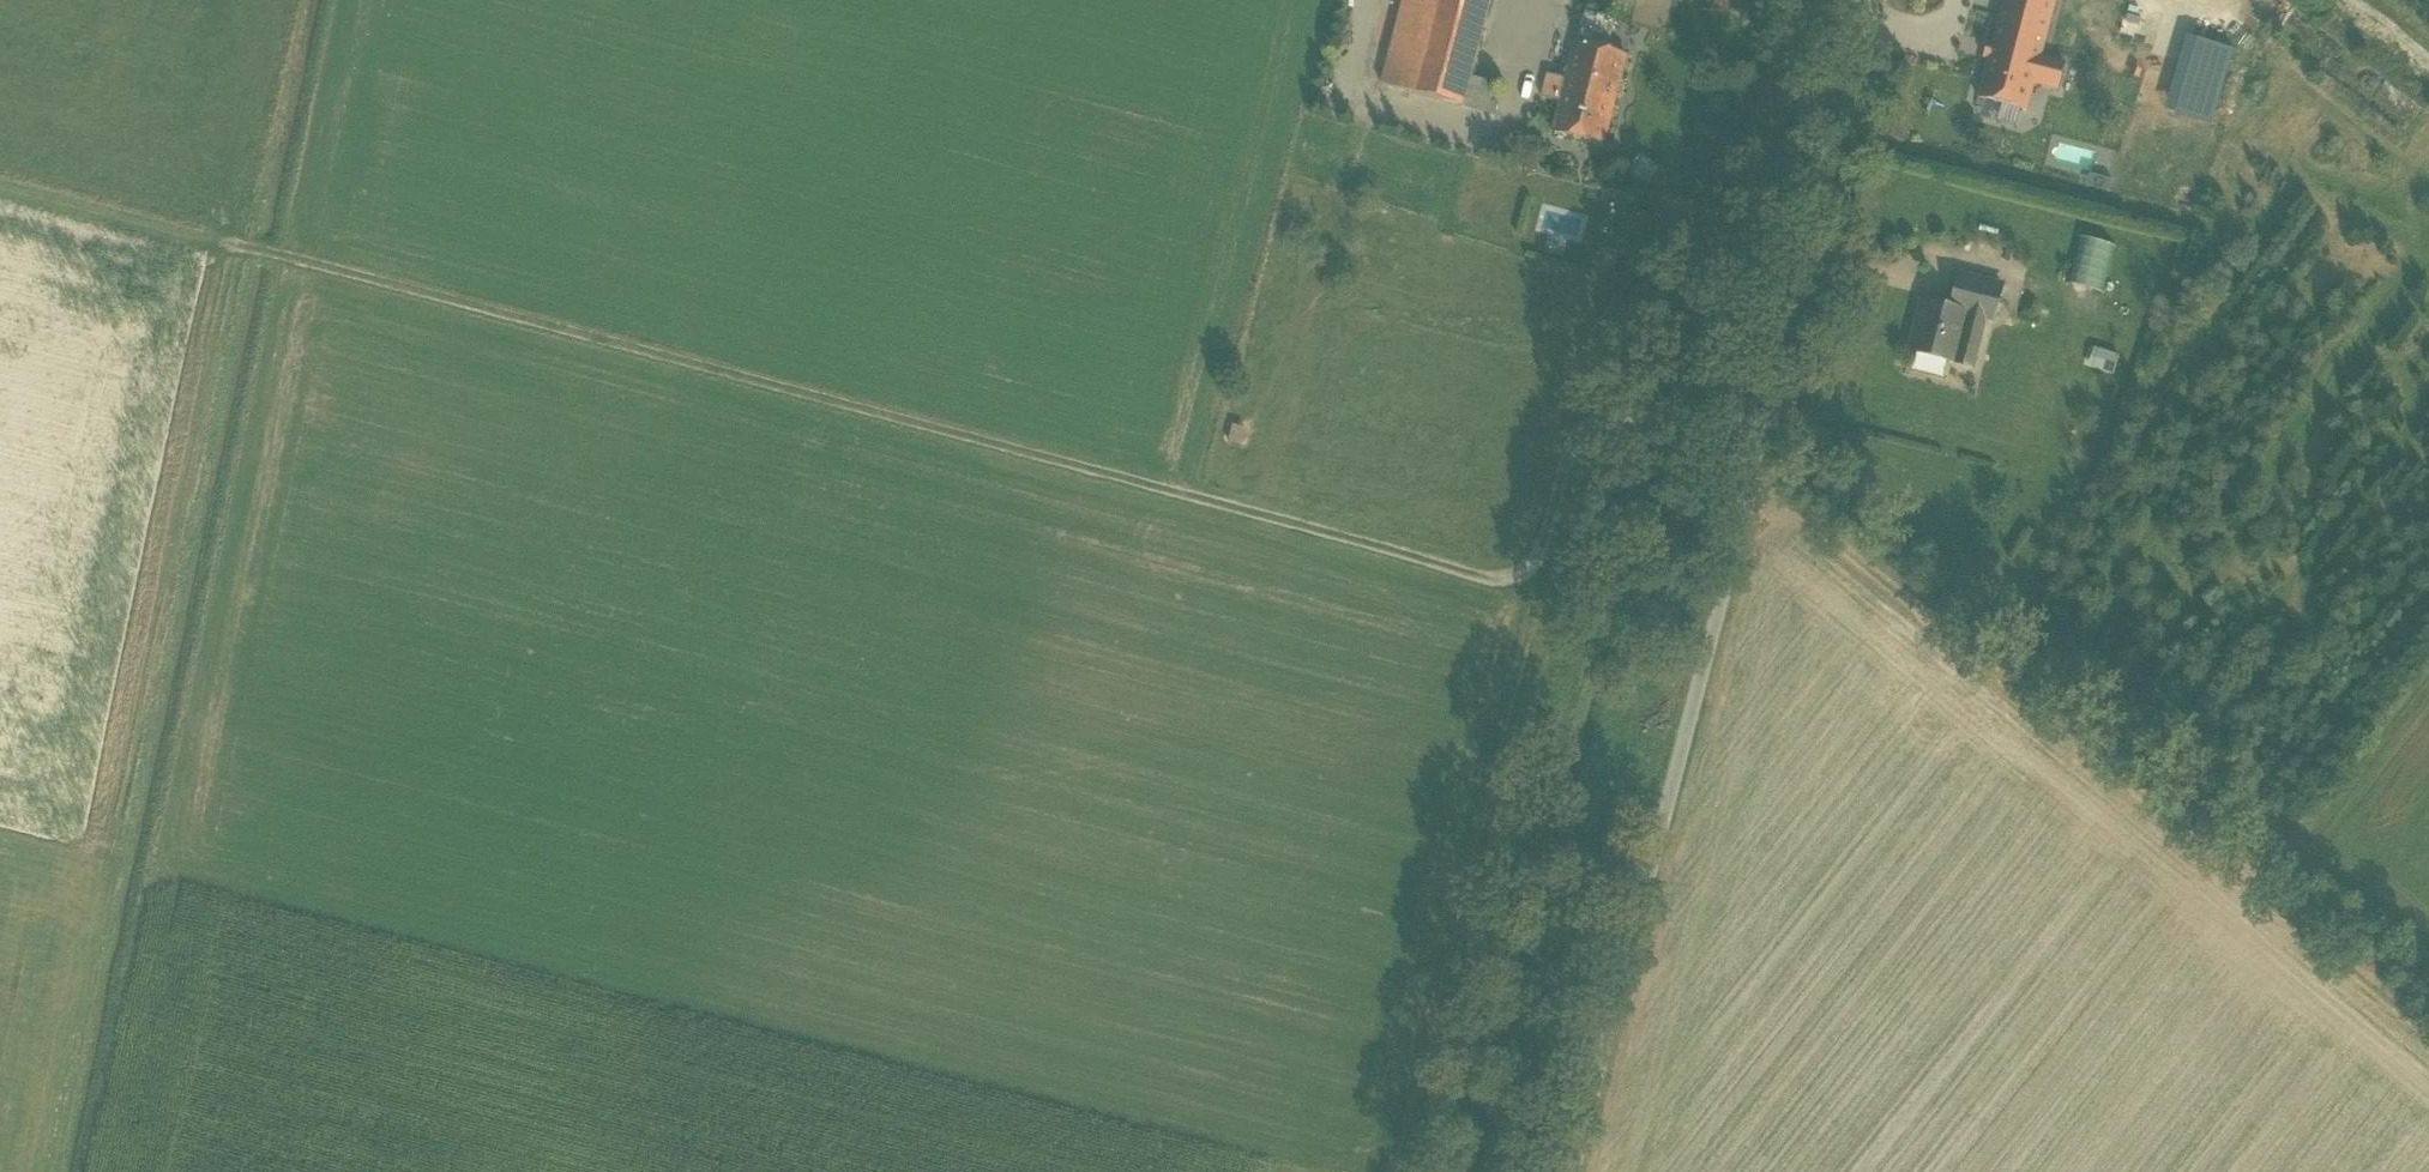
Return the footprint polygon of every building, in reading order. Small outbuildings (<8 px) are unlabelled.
[(1382,85),(1462,108),(1462,107),(1470,80),(1492,0),(1406,0),(1382,85)] [(2001,12),(2020,16),(2010,53),(2038,61),(2038,59),(2043,60),(2044,55),(2040,54),(2054,0),(2004,0),(2001,12)] [(2020,16),(2001,12),(1979,98),(2025,110),(2032,83),(2038,61),(2010,53),(2020,16)] [(1579,44),(1606,51),(1614,23),(1587,15),(1579,44)] [(2232,50),(2188,37),(2166,111),(2210,125),(2232,50)] [(1606,51),(1579,44),(1571,77),(1567,91),(1613,104),(1626,57),(1606,51)] [(2043,60),(2038,59),(2038,61),(2032,83),(2056,89),(2062,65),(2043,60)] [(1565,78),(1549,74),(1543,97),(1563,102),(1566,92),(1567,92),(1567,91),(1571,77),(1566,76),(1565,78)] [(1494,87),(1470,80),(1462,107),(1486,114),(1494,87)] [(1613,104),(1567,91),(1567,92),(1556,131),(1602,144),(1613,104)] [(1659,170),(1640,156),(1628,173),(1647,186),(1659,170)] [(2085,186),(2108,193),(2112,181),(2088,175),(2085,186)] [(1577,213),(1576,240),(1585,240),(1585,213),(1577,213)] [(2113,248),(2079,239),(2068,282),(2103,291),(2113,248)] [(2002,288),(1959,277),(1951,310),(1967,314),(1966,315),(1985,320),(1994,322),(2002,288)] [(1951,310),(1922,303),(1910,352),(1954,363),(1966,315),(1967,314),(1951,310)] [(1973,369),(1985,320),(1966,315),(1954,363),(1973,369)]
